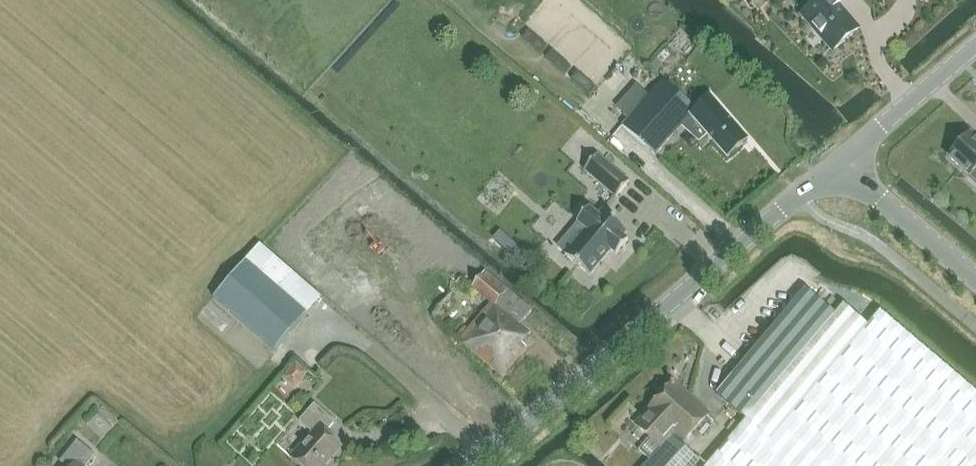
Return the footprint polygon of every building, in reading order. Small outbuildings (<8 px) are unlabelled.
[(836,5),(842,0),(822,0),(803,16),(832,49),(857,28),(836,5)] [(528,28),(522,37),(539,48),(545,39),(528,28)] [(584,89),(591,82),(574,66),(567,73),(584,89)] [(623,127),(655,156),(697,109),(664,80),(623,127)] [(706,134),(727,158),(748,140),(727,116),(726,117),(717,106),(703,118),(713,128),(706,134)] [(947,157),(975,185),(975,140),(969,134),(947,157)] [(598,156),(585,171),(616,197),(629,182),(598,156)] [(592,210),(559,249),(591,276),(612,251),(617,256),(630,240),(625,235),(628,232),(604,213),(601,217),(592,210)] [(275,351),(307,315),(321,299),(259,245),(214,298),(275,351)] [(459,340),(503,377),(527,349),(522,344),(531,334),(520,325),(532,311),(485,272),(472,288),(491,304),(459,340)] [(867,321),(848,301),(835,317),(835,315),(805,290),(717,395),(747,419),(748,420),(709,465),(975,465),(975,394),(878,311),(867,321)] [(299,346),(273,371),(293,392),(319,368),(299,346)] [(645,465),(695,465),(700,461),(672,436),(676,432),(686,441),(692,434),(704,423),(709,415),(673,383),(667,391),(664,393),(649,410),(651,411),(638,427),(660,450),(645,465)] [(326,433),(335,422),(314,404),(299,421),(313,433),(291,458),(300,465),(324,465),(341,446),(326,433)] [(121,456),(102,440),(93,451),(112,465),(113,465),(121,456)] [(95,455),(77,441),(60,462),(65,465),(86,465),(95,455)]
